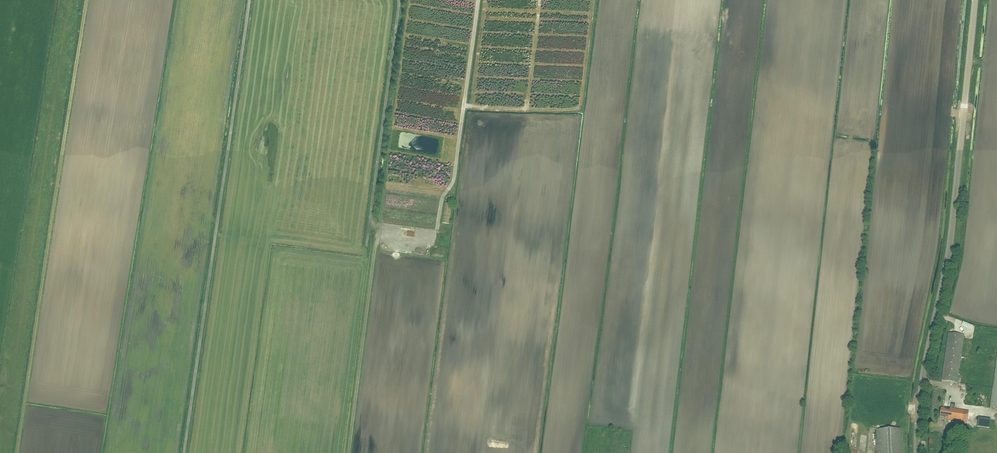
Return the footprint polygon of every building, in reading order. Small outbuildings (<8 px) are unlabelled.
[(449,224),(452,205),(444,204),(441,223),(449,224)] [(958,384),(964,336),(948,334),(942,381),(958,384)] [(969,412),(955,410),(955,405),(951,404),(950,410),(941,409),(940,419),(948,420),(948,421),(967,424),(969,412)] [(991,429),(993,422),(981,419),(979,426),(991,429)] [(901,429),(877,430),(878,452),(902,452),(901,429)]
